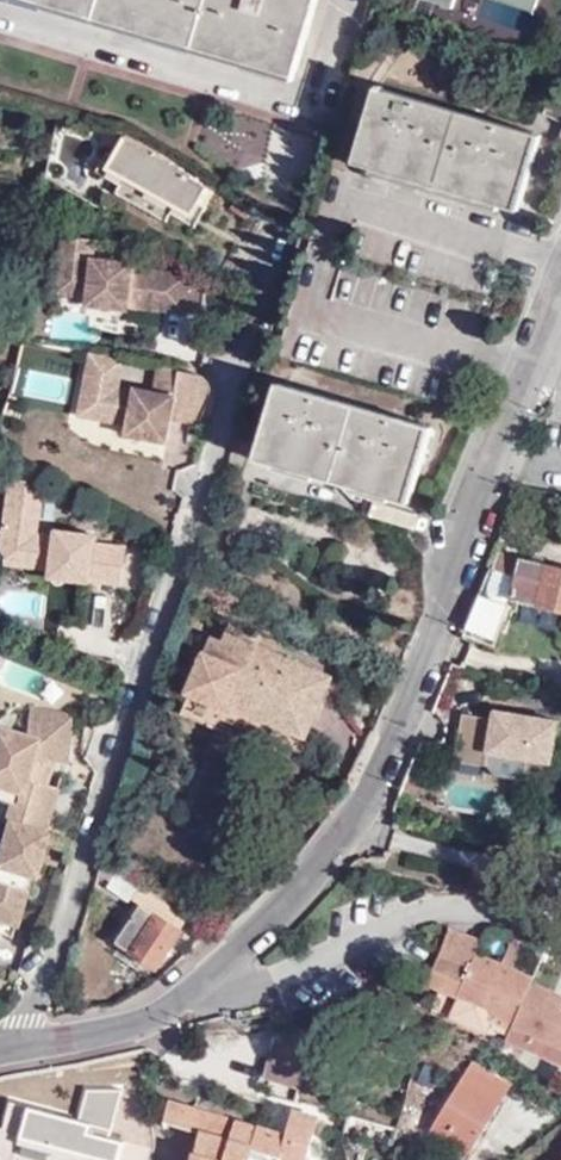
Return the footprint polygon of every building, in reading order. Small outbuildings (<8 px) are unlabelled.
[(317,0),(70,0),(295,67),(317,0)] [(454,10),(457,0),(425,0),(454,10)] [(535,12),(539,0),(499,0),(535,12)] [(518,215),(543,141),(377,89),(355,163),(518,215)] [(554,97),(546,121),(560,126),(560,99),(554,97)] [(200,139),(274,195),(304,156),(230,99),(200,139)] [(191,214),(198,202),(206,187),(191,178),(192,175),(124,138),(117,153),(109,168),(191,214)] [(207,208),(198,202),(191,214),(109,168),(117,153),(109,148),(97,169),(120,183),(116,191),(168,221),(175,213),(196,225),(207,208)] [(89,306),(110,307),(112,285),(132,287),(130,306),(205,313),(208,280),(189,278),(190,271),(134,267),(134,261),(94,258),(95,239),(63,236),(58,294),(89,297),(89,306)] [(110,307),(130,309),(130,306),(132,287),(112,285),(110,307)] [(85,378),(119,385),(123,357),(91,351),(85,378)] [(160,364),(155,388),(153,399),(133,395),(135,387),(119,385),(85,378),(78,411),(127,421),(126,431),(165,439),(171,415),(174,403),(204,409),(211,390),(210,383),(206,377),(198,371),(160,364)] [(435,425),(283,379),(260,456),(412,504),(435,425)] [(153,399),(155,388),(135,385),(135,387),(133,395),(153,399)] [(200,420),(204,409),(174,403),(171,415),(200,420)] [(41,514),(45,484),(28,478),(11,474),(8,510),(41,514)] [(38,532),(41,514),(8,510),(6,527),(2,562),(54,566),(55,553),(72,555),(69,576),(125,581),(129,545),(97,541),(98,532),(58,528),(58,534),(38,532)] [(52,575),(69,576),(72,555),(55,553),(54,566),(52,575)] [(487,567),(474,602),(462,633),(494,643),(508,600),(560,612),(560,569),(499,554),(496,568),(487,567)] [(92,618),(106,619),(108,591),(94,590),(92,618)] [(255,652),(260,639),(215,621),(188,700),(193,702),(189,714),(227,728),(249,737),(257,714),(311,734),(331,681),(271,658),(255,652)] [(275,645),(260,639),(255,652),(271,658),(275,645)] [(474,673),(456,667),(450,685),(468,691),(473,677),(474,673)] [(56,758),(69,760),(76,712),(33,706),(29,730),(0,721),(0,763),(27,771),(22,784),(18,783),(10,813),(49,826),(61,786),(50,782),(44,779),(46,755),(56,758)] [(227,728),(189,714),(186,722),(223,737),(227,728)] [(319,738),(311,734),(257,714),(249,737),(313,761),(319,738)] [(559,720),(459,715),(457,767),(488,769),(487,780),(556,784),(559,720)] [(50,782),(56,758),(46,755),(44,779),(50,782)] [(0,763),(0,777),(18,783),(22,784),(27,771),(0,763)] [(405,780),(400,794),(417,796),(421,776),(407,774),(405,780)] [(395,793),(400,794),(405,780),(395,793)] [(49,826),(10,813),(2,810),(0,817),(0,834),(5,837),(0,854),(0,899),(4,900),(2,910),(20,915),(37,866),(32,864),(38,848),(43,850),(51,826),(49,826)] [(37,866),(43,850),(38,848),(32,864),(37,866)] [(158,967),(190,919),(175,907),(104,857),(100,870),(111,878),(107,884),(130,900),(134,896),(144,903),(119,942),(158,967)] [(0,899),(0,915),(19,921),(20,915),(2,910),(4,900),(0,899)] [(0,915),(0,927),(15,932),(19,921),(0,915)] [(438,952),(458,960),(469,935),(449,925),(438,952)] [(470,965),(473,958),(475,954),(476,951),(481,940),(469,935),(458,960),(470,965)] [(476,958),(514,975),(517,969),(515,967),(523,946),(510,940),(501,961),(479,952),(476,958)] [(446,991),(458,960),(438,952),(425,983),(446,991)] [(449,1016),(452,1016),(459,999),(461,993),(473,966),(476,958),(473,958),(470,965),(457,996),(449,1016)] [(461,1022),(485,1032),(494,1010),(516,1020),(533,981),(534,980),(535,976),(517,969),(514,975),(476,958),(473,966),(462,993),(461,993),(459,999),(452,1016),(461,1022)] [(446,991),(457,996),(470,965),(458,960),(446,991)] [(560,1047),(560,1002),(551,997),(554,989),(534,980),(533,981),(516,1020),(513,1026),(536,1036),(560,1047)] [(551,997),(560,1002),(560,992),(554,989),(551,997)] [(560,1057),(560,1047),(536,1036),(532,1044),(560,1057)] [(514,1087),(475,1064),(434,1130),(470,1153),(514,1087)] [(81,1123),(115,1126),(118,1092),(84,1089),(81,1123)] [(317,1114),(295,1107),(286,1133),(173,1100),(166,1121),(207,1133),(199,1159),(303,1159),(317,1114)] [(522,1105),(508,1113),(522,1139),(537,1130),(522,1105)] [(127,1139),(10,1109),(4,1132),(0,1131),(0,1159),(122,1159),(127,1139)] [(345,1128),(393,1144),(398,1127),(349,1114),(345,1128)]
